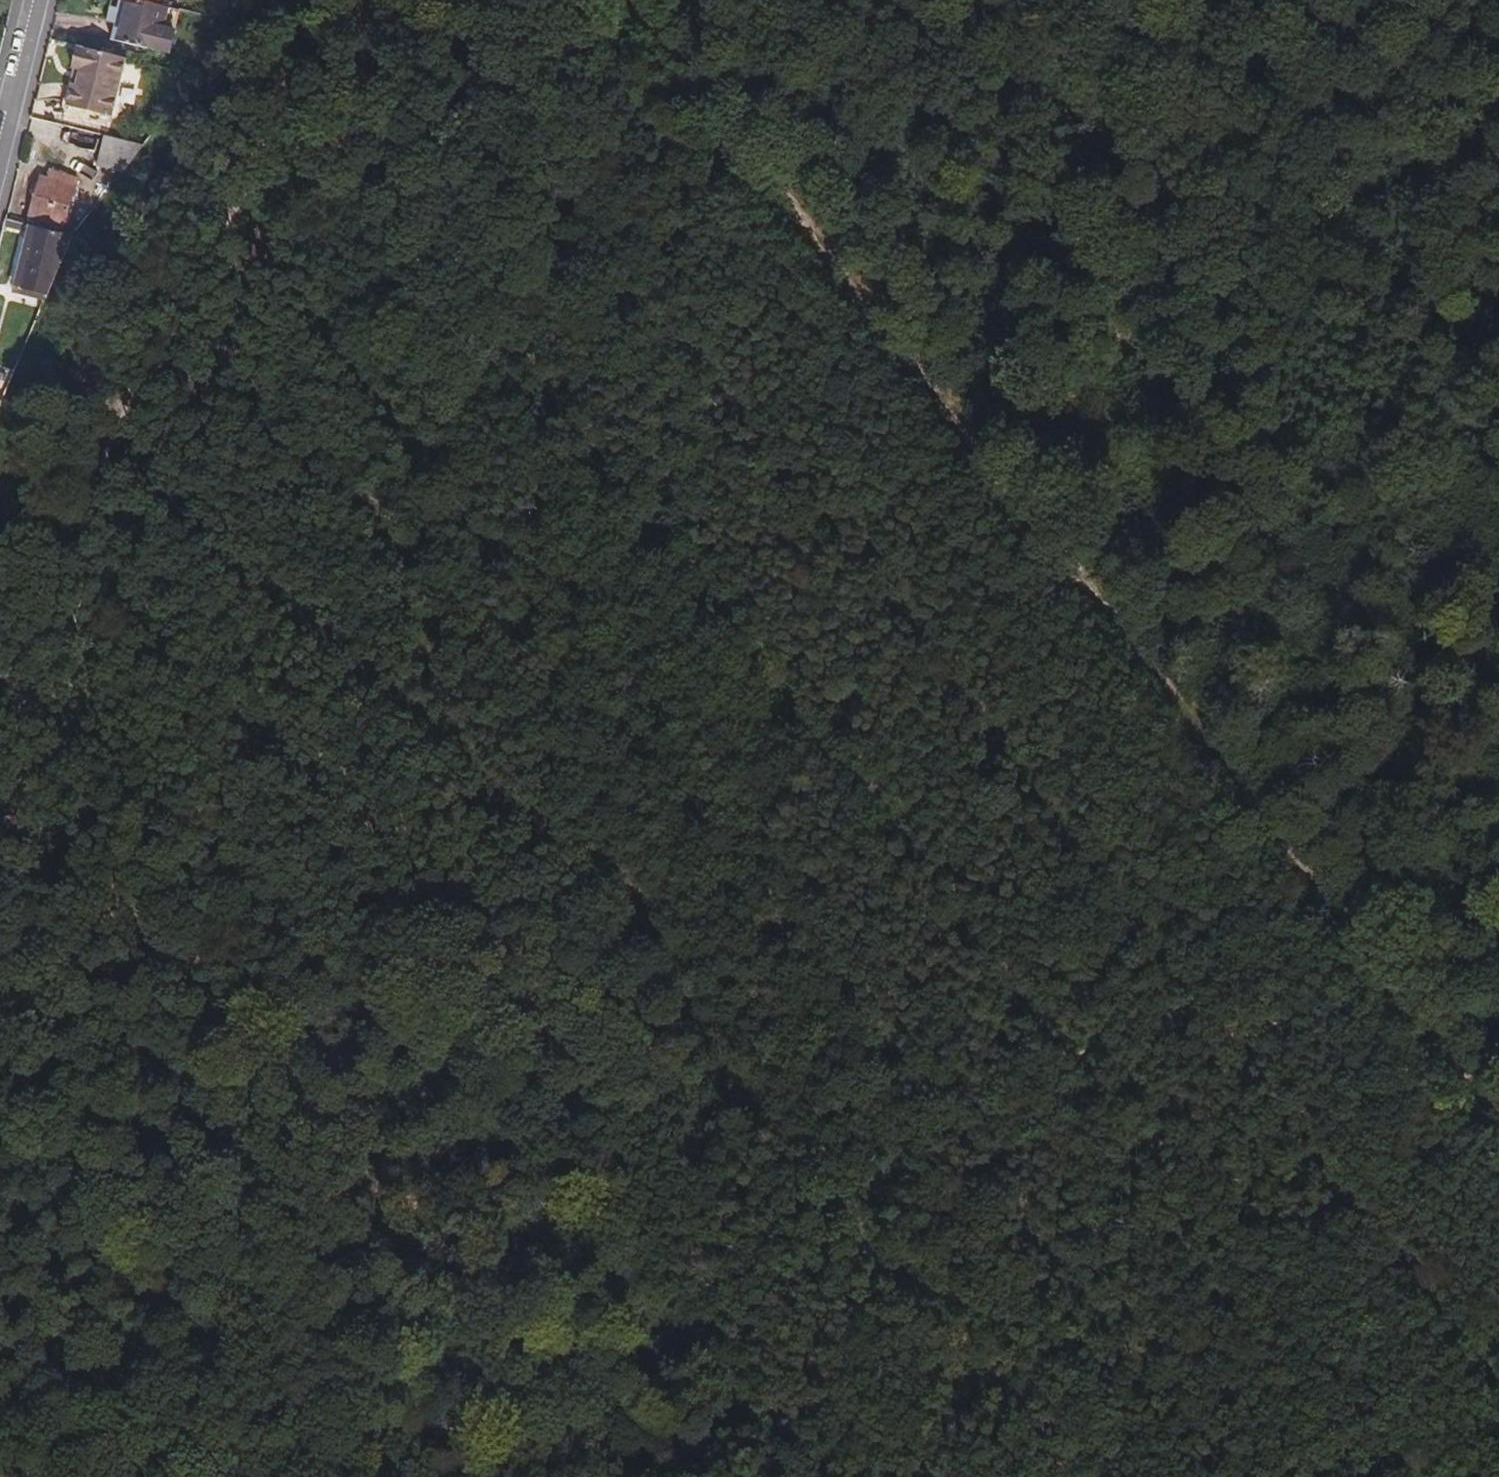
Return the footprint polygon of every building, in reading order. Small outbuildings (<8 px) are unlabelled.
[(208,0),(137,0),(136,6),(175,15),(203,22),(208,0)] [(124,32),(130,4),(121,2),(115,30),(124,32)] [(165,58),(175,15),(136,6),(130,4),(124,32),(120,47),(165,58)] [(120,125),(134,67),(84,55),(79,77),(84,77),(88,78),(84,94),(80,93),(75,114),(120,125)] [(182,91),(185,79),(173,76),(170,89),(182,91)] [(152,152),(164,136),(131,130),(127,146),(152,152)] [(132,179),(152,152),(127,146),(111,142),(103,174),(132,179)] [(67,238),(81,182),(54,175),(52,187),(44,185),(35,222),(44,224),(42,233),(57,236),(67,238)] [(71,260),(83,242),(67,238),(57,236),(57,239),(37,234),(21,298),(50,305),(71,260)] [(10,404),(0,402),(0,430),(1,430),(10,404)]
